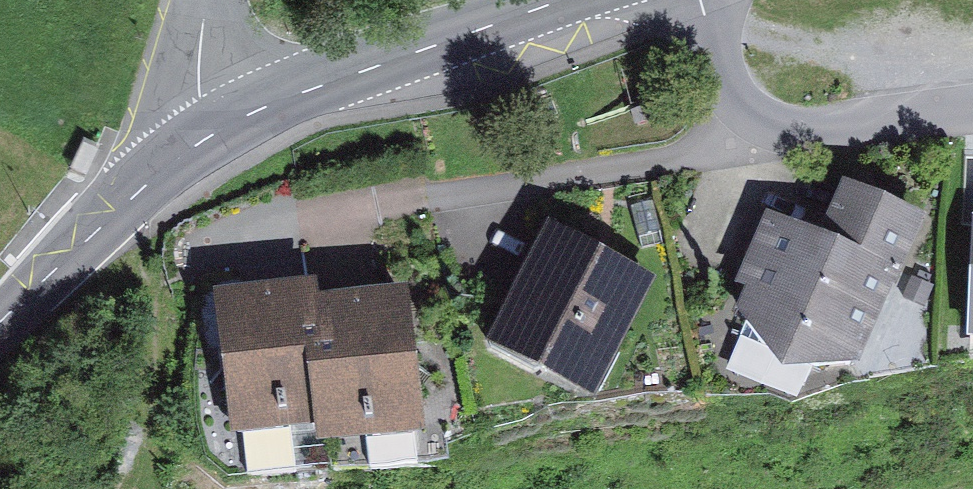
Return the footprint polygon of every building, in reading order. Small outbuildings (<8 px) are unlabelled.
[(909,196),(829,157),(800,215),(755,193),(704,298),(727,309),(709,346),(780,381),(795,350),(827,365),(909,196)] [(500,336),(592,383),(645,280),(553,234),(500,336)] [(325,423),(312,299),(310,281),(220,290),(235,432),(325,423)] [(417,424),(403,290),(312,299),(325,423),(326,433),(417,424)]
